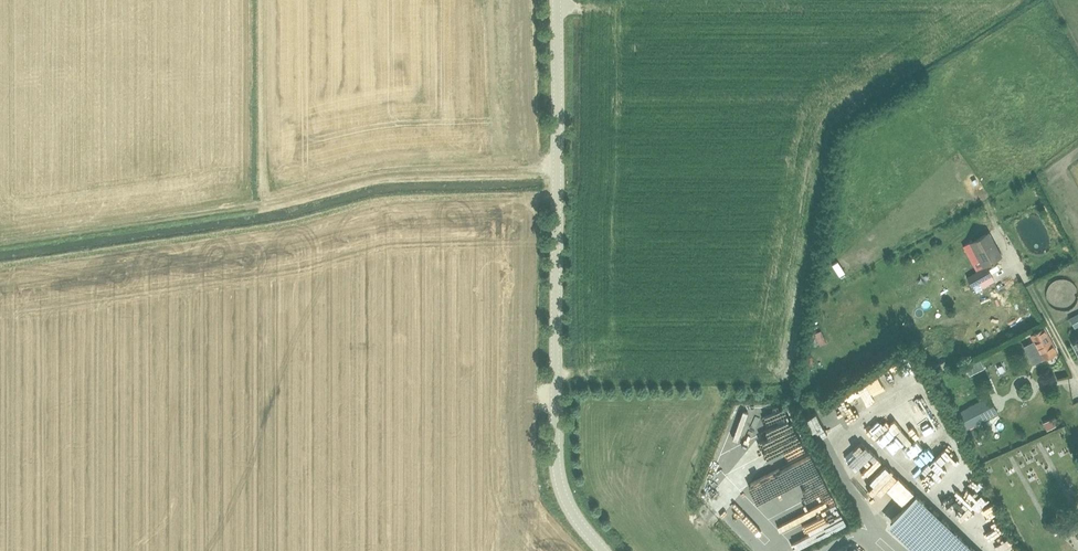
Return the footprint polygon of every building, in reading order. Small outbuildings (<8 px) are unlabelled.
[(992,245),(986,234),(970,242),(983,266),(1001,255),(995,244),(992,245)] [(987,266),(967,277),(972,285),(991,274),(987,266)] [(947,293),(939,297),(945,307),(952,303),(947,293)] [(1077,326),(1077,314),(1070,318),(1075,328),(1077,326)] [(1032,342),(1024,346),(1034,363),(1041,359),(1042,360),(1056,352),(1044,328),(1031,334),(1034,340),(1032,342)] [(823,336),(817,338),(820,345),(827,342),(823,336)] [(965,430),(998,413),(989,395),(962,409),(960,407),(954,409),(965,430)] [(1056,426),(1052,418),(1044,422),(1047,430),(1056,426)]
